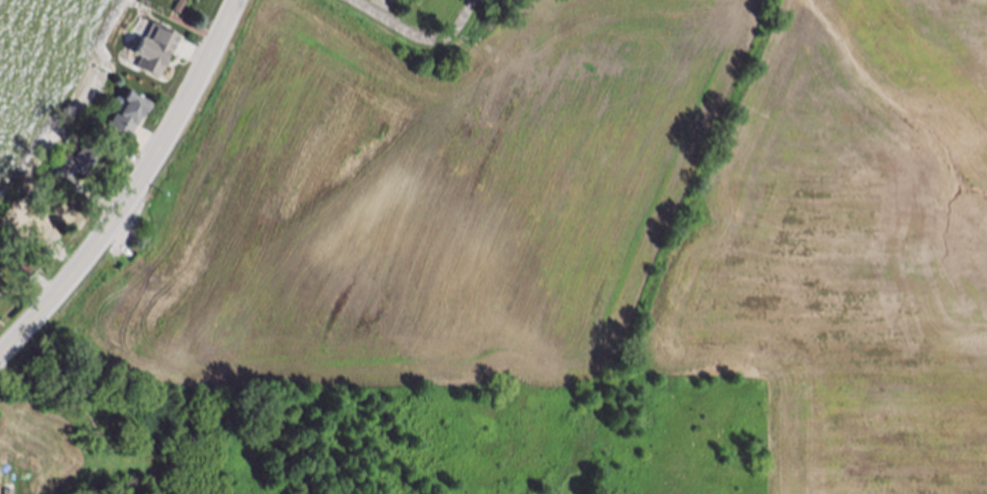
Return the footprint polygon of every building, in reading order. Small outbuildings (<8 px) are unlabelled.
[(189,4),(182,16),(175,13),(182,0),(189,4)] [(173,57),(169,54),(165,61),(171,64),(167,71),(165,70),(160,81),(138,69),(142,59),(135,55),(143,39),(146,40),(153,25),(159,28),(159,26),(183,38),(173,57)] [(144,121),(142,120),(139,126),(131,141),(109,129),(121,109),(118,108),(117,105),(118,102),(121,100),(124,102),(125,102),(130,92),(153,105),(144,121)] [(124,161),(110,153),(114,146),(128,153),(124,161)] [(88,179),(80,173),(76,179),(78,181),(71,191),(58,181),(64,172),(68,174),(88,148),(103,160),(88,179)] [(81,216),(74,227),(61,218),(67,207),(81,216)] [(39,272),(33,279),(21,270),(27,262),(39,272)] [(42,453),(40,453),(39,453),(37,453),(36,452),(35,451),(35,450),(34,449),(34,447),(35,446),(36,445),(37,444),(38,443),(39,443),(41,443),(42,444),(43,445),(44,446),(44,447),(45,449),(44,450),(44,451),(43,452),(42,453)]
